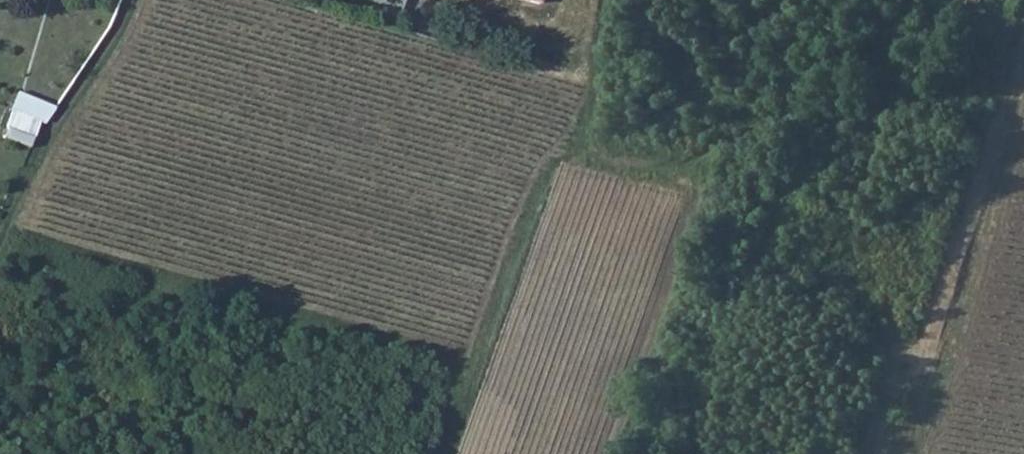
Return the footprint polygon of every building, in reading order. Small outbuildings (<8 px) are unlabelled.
[(21,91),(3,136),(35,149),(53,104),(21,91)]
